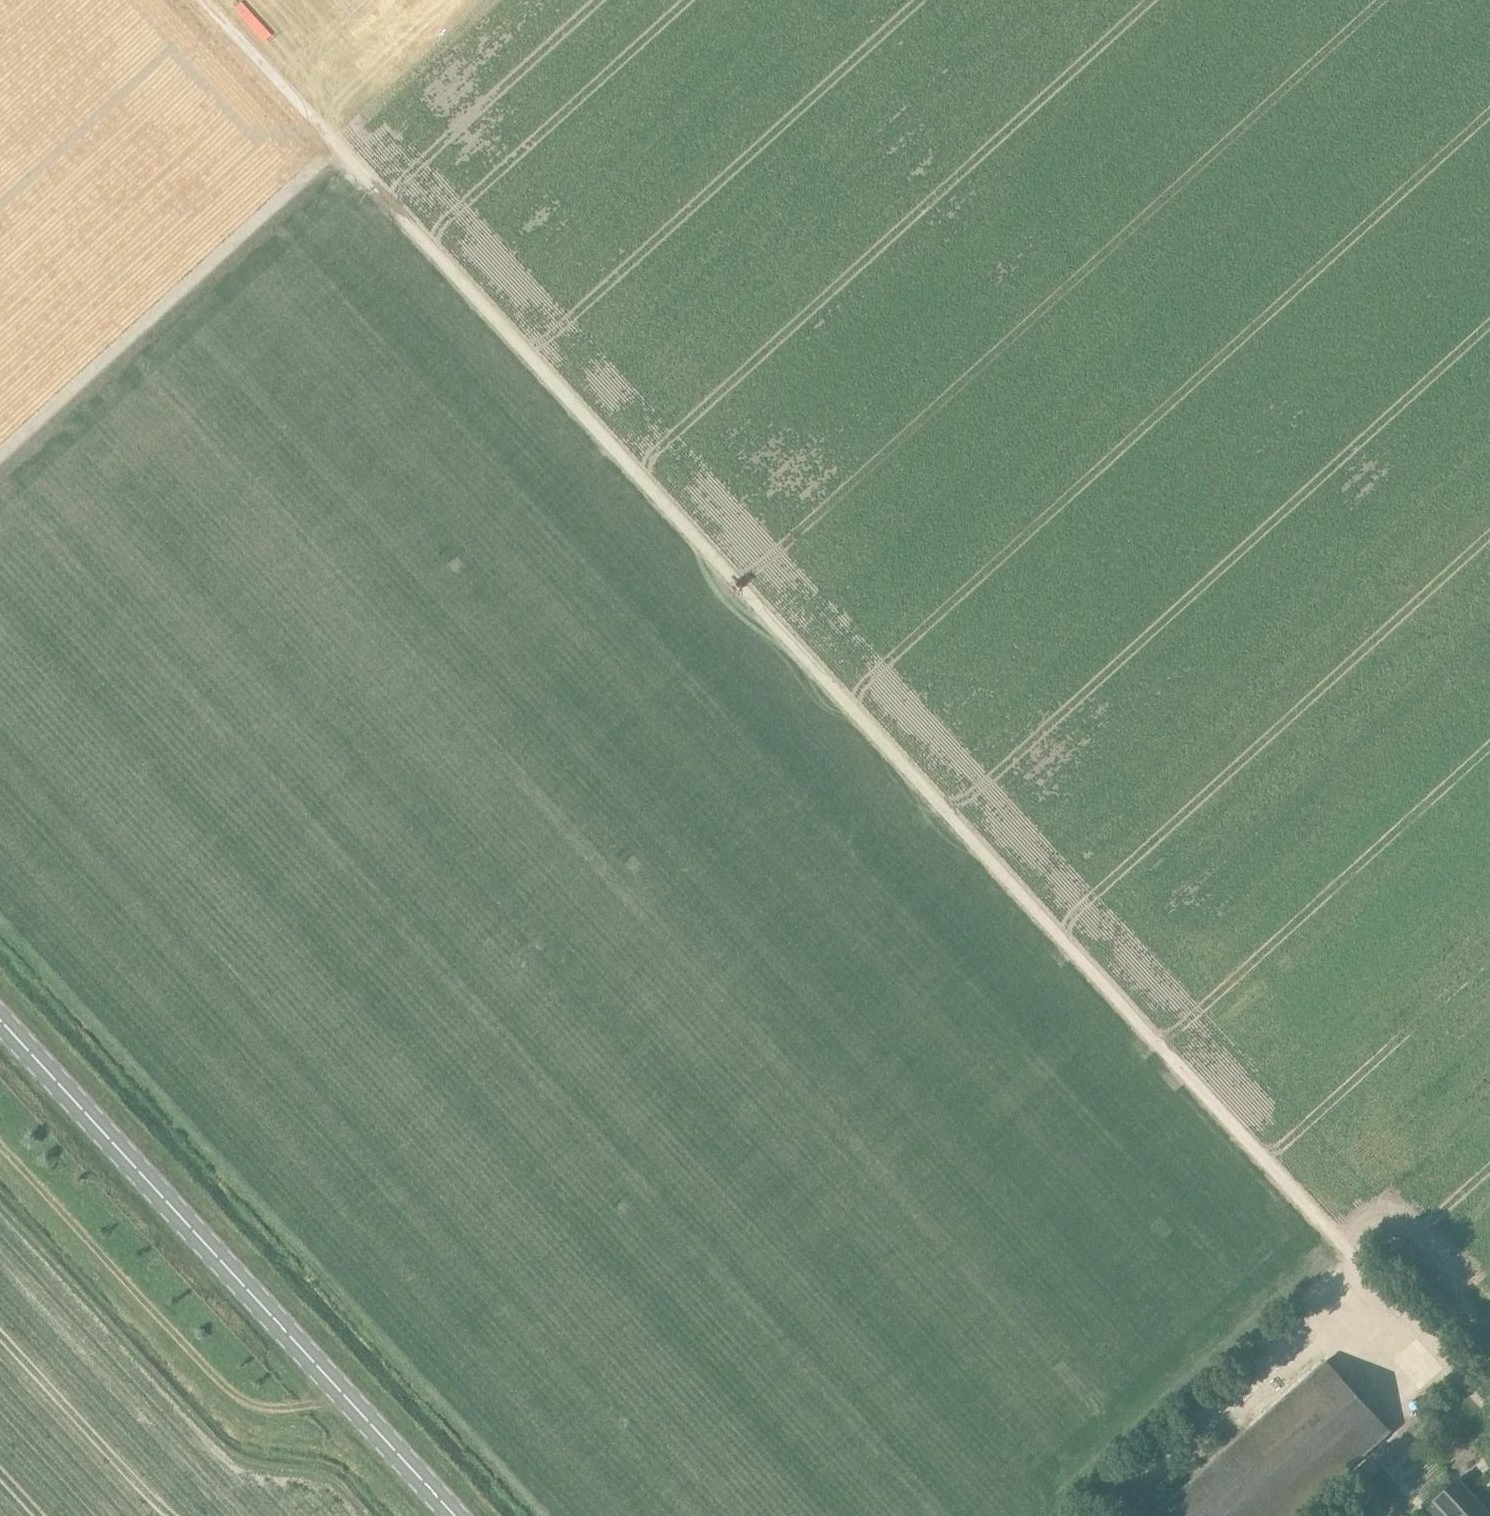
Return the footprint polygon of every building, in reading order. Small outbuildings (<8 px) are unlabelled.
[(1391,1434),(1327,1362),(1155,1515),(1299,1515),(1391,1434)] [(1427,1510),(1432,1515),(1489,1515),(1459,1483),(1463,1479),(1462,1478),(1427,1510)]
